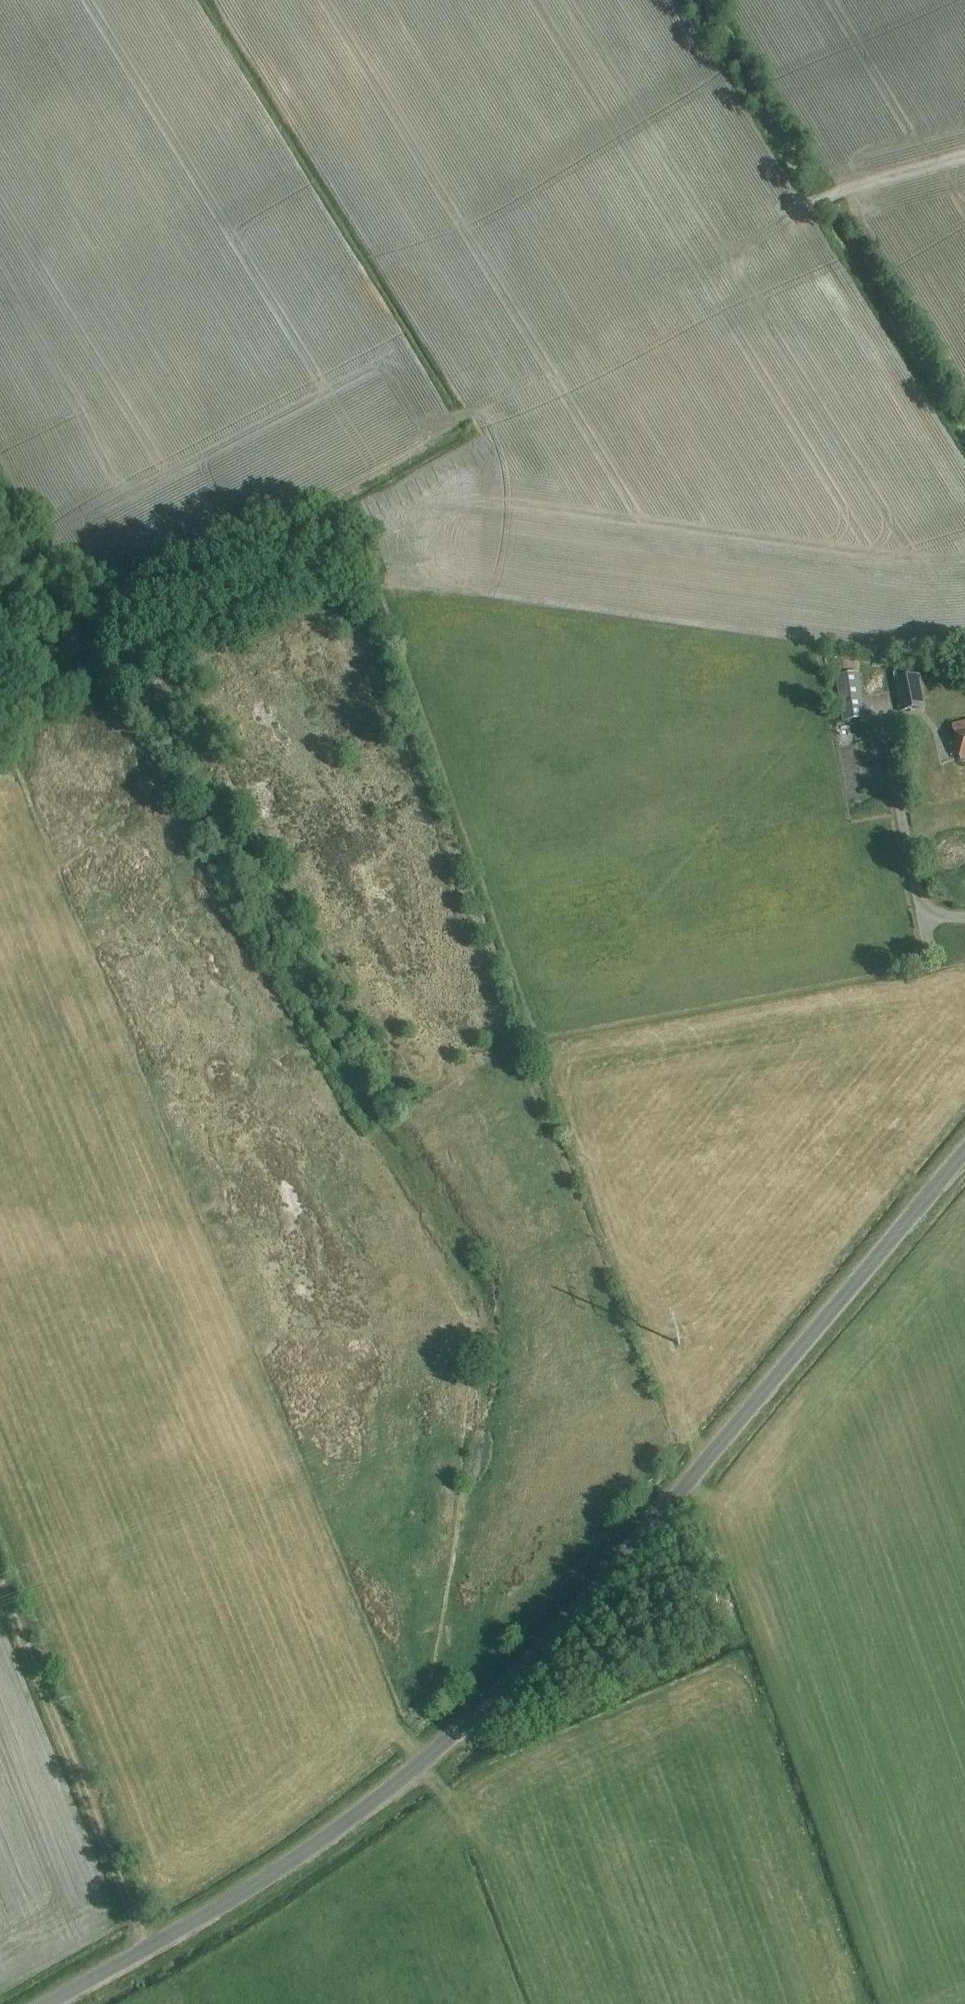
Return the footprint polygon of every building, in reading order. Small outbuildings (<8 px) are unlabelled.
[(855,674),(836,676),(843,723),(862,720),(855,674)] [(923,707),(917,676),(895,680),(901,712),(923,707)] [(953,726),(960,760),(964,759),(964,723),(953,726)]
